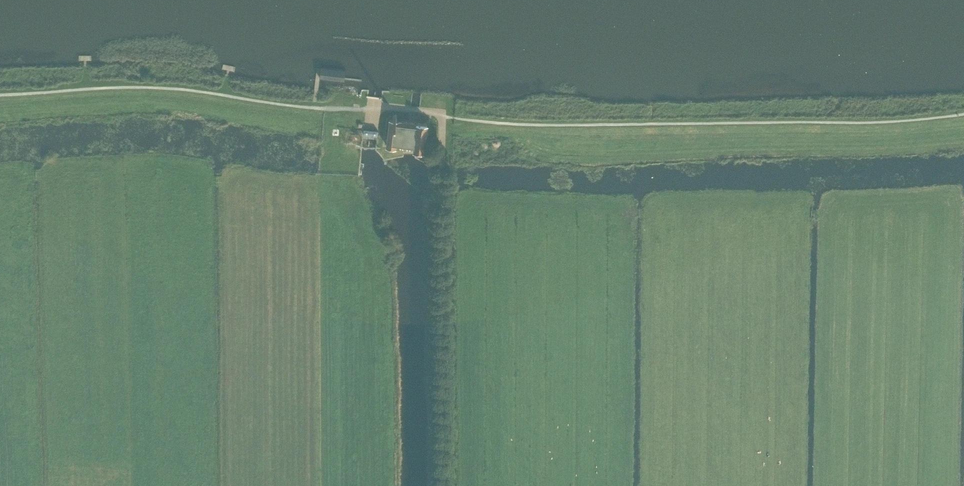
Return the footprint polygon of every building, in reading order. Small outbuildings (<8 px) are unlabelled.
[(427,125),(420,124),(389,120),(386,145),(396,147),(396,145),(413,147),(413,149),(424,150),(427,125)]
